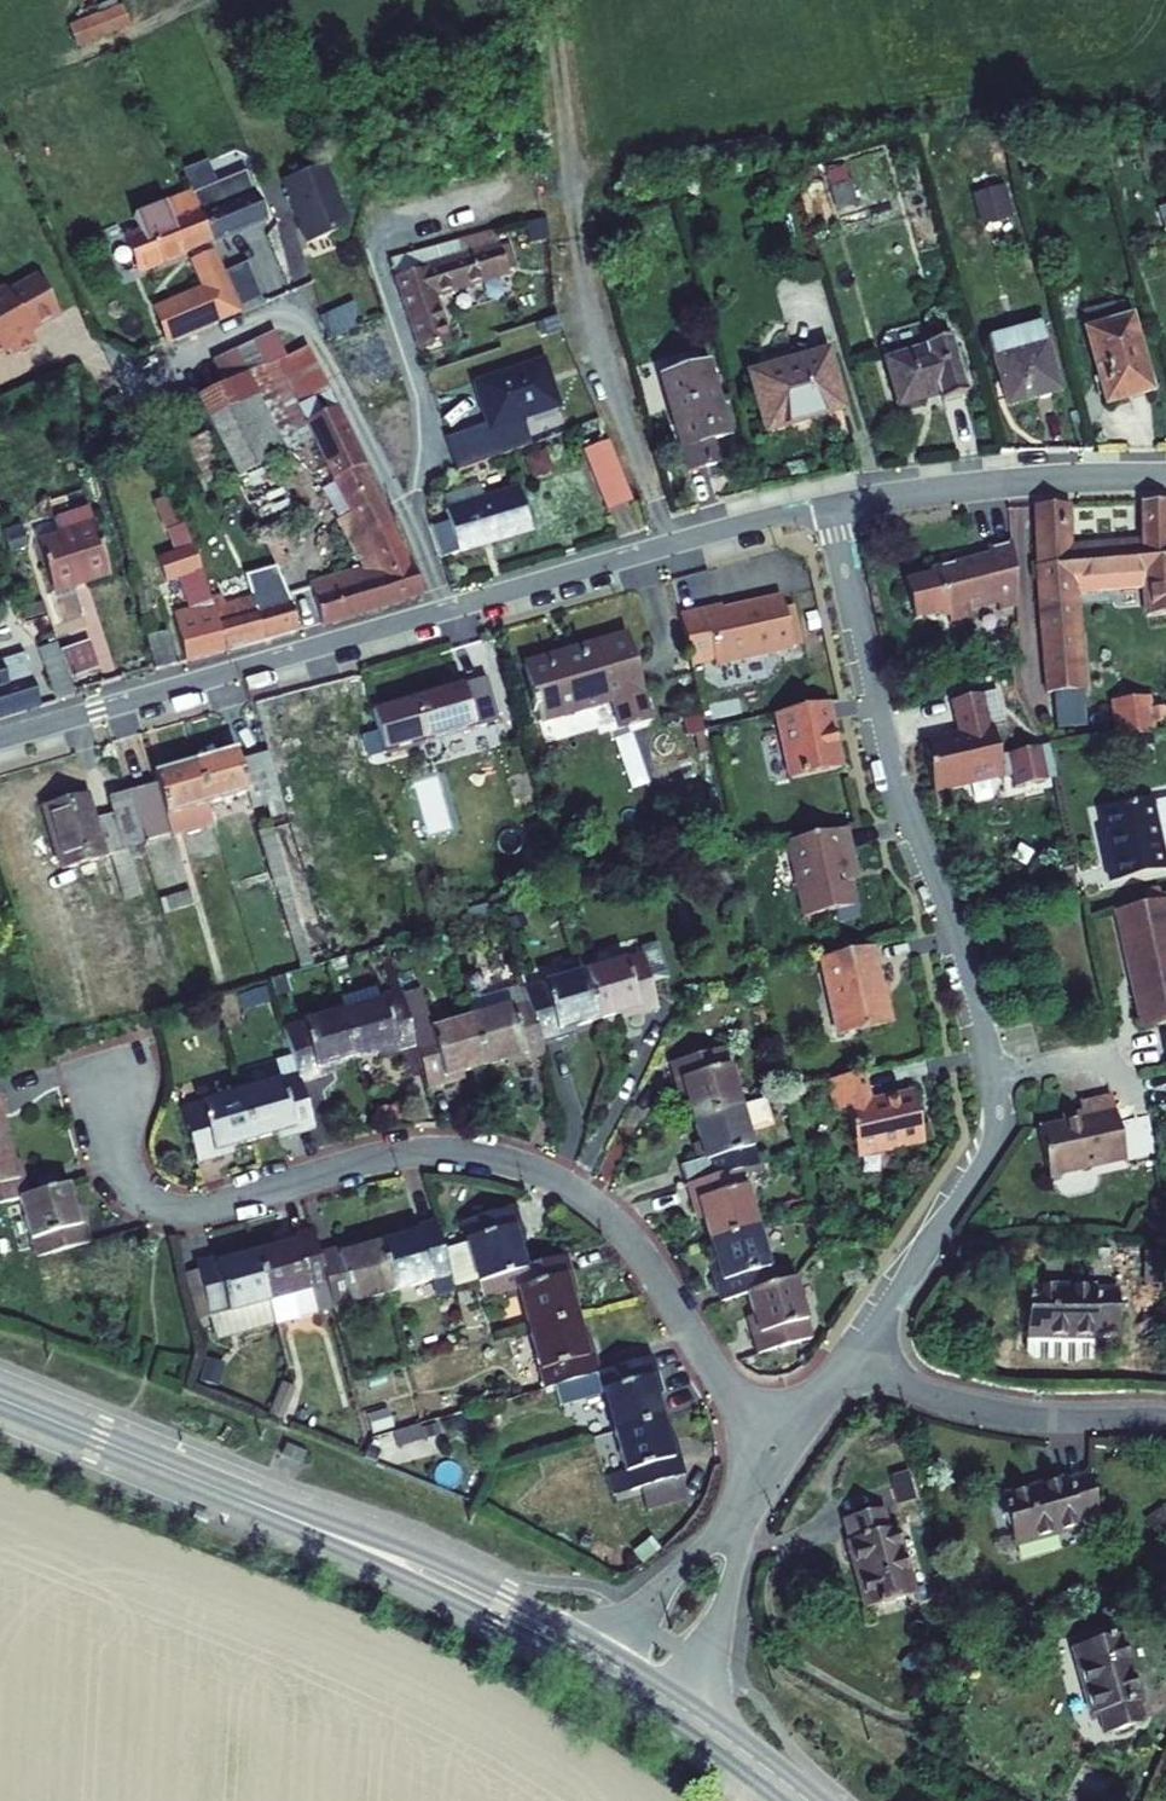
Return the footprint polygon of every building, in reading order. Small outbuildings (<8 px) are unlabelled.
[(124,1),(68,22),(77,45),(133,24),(124,1)] [(183,173),(192,194),(214,184),(205,163),(183,173)] [(324,166),(282,183),(306,246),(348,229),(324,166)] [(192,194),(187,196),(208,246),(261,224),(240,173),(214,184),(192,194)] [(982,220),(1014,216),(1009,183),(978,187),(982,220)] [(208,246),(187,196),(129,221),(136,236),(124,241),(139,276),(208,246)] [(466,228),(470,240),(503,230),(499,218),(466,228)] [(503,230),(512,253),(523,250),(515,226),(503,230)] [(466,228),(439,235),(444,248),(470,240),(466,228)] [(397,247),(424,336),(454,327),(442,288),(436,290),(432,279),(439,277),(513,255),(512,253),(503,230),(470,240),(444,248),(439,235),(397,247)] [(221,275),(211,253),(190,262),(203,292),(153,313),(168,346),(232,317),(230,313),(230,311),(231,307),(234,305),(221,275)] [(1,329),(9,325),(13,331),(35,321),(29,309),(59,293),(40,255),(9,270),(7,266),(0,270),(0,327),(1,329)] [(244,265),(221,275),(234,305),(257,295),(244,265)] [(436,290),(442,288),(439,277),(432,279),(436,290)] [(1127,323),(1081,337),(1101,406),(1148,393),(1127,323)] [(987,342),(1005,410),(1060,395),(1042,327),(987,342)] [(887,359),(903,408),(944,395),(946,401),(969,394),(951,335),(928,342),(929,346),(887,359)] [(256,375),(276,365),(287,360),(278,337),(246,352),(256,375)] [(747,376),(765,434),(842,410),(825,353),(747,376)] [(299,359),(287,360),(276,365),(309,433),(365,547),(352,554),(361,567),(373,608),(422,592),(414,564),(410,566),(363,470),(367,466),(322,377),(318,370),(316,366),(311,363),(306,361),(299,359)] [(471,386),(485,427),(448,440),(458,471),(530,446),(522,423),(561,410),(545,361),(471,386)] [(309,433),(276,365),(256,375),(197,403),(232,471),(263,535),(288,524),(290,503),(267,454),(309,433)] [(661,381),(688,474),(714,467),(708,443),(727,437),(707,367),(661,381)] [(583,398),(588,410),(600,406),(594,394),(583,398)] [(183,440),(205,481),(226,471),(203,430),(183,440)] [(632,502),(607,444),(585,454),(610,512),(632,502)] [(446,510),(460,557),(532,534),(517,488),(446,510)] [(155,496),(171,548),(192,543),(175,490),(155,496)] [(1050,696),(1085,692),(1076,584),(1141,579),(1165,578),(1165,504),(1139,505),(1142,544),(1069,549),(1066,506),(1030,507),(1050,696)] [(61,518),(67,535),(93,526),(87,509),(61,518)] [(36,546),(53,595),(110,575),(93,526),(67,535),(36,546)] [(941,617),(944,627),(968,621),(966,610),(996,602),(998,613),(1015,609),(1007,542),(983,549),(985,560),(926,575),(927,581),(915,589),(913,598),(916,605),(925,612),(934,614),(935,620),(941,617)] [(172,614),(186,658),(223,648),(209,599),(192,543),(171,548),(154,553),(162,579),(177,574),(188,609),(172,614)] [(323,624),(373,608),(361,567),(341,573),(344,586),(315,596),(323,624)] [(1141,579),(1144,618),(1165,614),(1165,578),(1141,579)] [(221,595),(209,599),(223,648),(300,626),(281,580),(274,582),(277,592),(255,599),(254,595),(225,605),(221,595)] [(714,657),(716,666),(794,646),(794,644),(785,608),(782,596),(723,610),(721,602),(680,612),(693,663),(714,657)] [(794,605),(785,608),(794,644),(803,642),(794,605)] [(526,658),(541,713),(647,684),(631,629),(526,658)] [(146,638),(156,669),(175,663),(166,632),(146,638)] [(96,672),(87,644),(57,653),(66,682),(96,672)] [(36,652),(53,705),(72,698),(66,682),(57,653),(55,646),(36,652)] [(38,708),(21,655),(0,662),(0,720),(38,708)] [(412,690),(425,735),(500,713),(488,669),(412,690)] [(372,704),(363,673),(277,697),(297,767),(276,773),(283,799),(303,793),(300,782),(306,780),(311,800),(332,794),(322,761),(338,756),(327,717),(372,704)] [(989,681),(995,712),(1010,709),(1003,678),(989,681)] [(925,729),(939,783),(1007,766),(1008,769),(1019,767),(1021,780),(1053,773),(1044,738),(1043,736),(1002,744),(995,712),(989,681),(954,689),(960,720),(925,729)] [(776,704),(793,771),(845,758),(829,692),(776,704)] [(1107,707),(1118,739),(1164,731),(1159,708),(1151,710),(1148,700),(1107,707)] [(1055,736),(1044,738),(1053,773),(1063,771),(1055,736)] [(235,748),(195,761),(209,805),(247,793),(252,809),(283,799),(276,773),(268,750),(239,759),(235,748)] [(129,795),(144,844),(172,835),(173,838),(215,825),(209,805),(195,761),(154,773),(158,786),(129,795)] [(43,809),(62,872),(145,847),(144,844),(129,795),(109,801),(113,814),(93,820),(85,796),(43,809)] [(1107,882),(1165,869),(1162,851),(1157,832),(1165,830),(1165,800),(1151,803),(1150,800),(1099,812),(1105,837),(1111,862),(1104,865),(1107,882)] [(289,818),(292,828),(317,820),(314,810),(289,818)] [(790,832),(809,908),(861,896),(853,862),(860,860),(850,818),(790,832)] [(260,833),(278,891),(292,887),(274,829),(260,833)] [(1157,832),(1162,851),(1165,850),(1165,830),(1157,832)] [(1097,838),(1104,865),(1111,862),(1105,837),(1097,838)] [(1151,1015),(1165,1011),(1165,887),(1122,896),(1151,1015)] [(824,949),(844,1026),(898,1013),(878,936),(824,949)] [(640,961),(582,979),(596,1027),(627,1017),(629,1024),(657,1016),(640,961)] [(525,997),(529,1008),(541,1050),(566,1043),(564,1036),(596,1027),(582,979),(525,997)] [(401,998),(346,1016),(359,1062),(393,1051),(395,1060),(417,1053),(403,1005),(401,998)] [(422,999),(403,1005),(417,1053),(429,1094),(453,1088),(451,1080),(483,1071),(470,1025),(433,1036),(422,999)] [(529,1008),(470,1025),(483,1071),(514,1061),(517,1069),(545,1060),(541,1050),(529,1008)] [(285,1034),(299,1079),(302,1088),(330,1080),(328,1072),(359,1062),(346,1016),(285,1034)] [(684,1081),(694,1114),(741,1101),(723,1038),(668,1053),(677,1083),(684,1081)] [(849,1103),(861,1151),(928,1135),(915,1084),(874,1094),(867,1065),(832,1074),(840,1105),(849,1103)] [(299,1079),(241,1097),(255,1145),(287,1136),(289,1143),(316,1135),(302,1088),(299,1079)] [(1051,1116),(1063,1164),(1142,1143),(1125,1080),(1091,1089),(1092,1096),(1094,1104),(1077,1109),(1051,1116)] [(686,1178),(739,1164),(757,1159),(746,1121),(769,1115),(764,1095),(741,1101),(694,1114),(702,1143),(677,1149),(686,1178)] [(1075,1101),(1077,1109),(1094,1104),(1092,1096),(1075,1101)] [(180,1116),(197,1171),(226,1162),(224,1154),(255,1145),(241,1097),(180,1116)] [(24,1198),(33,1195),(25,1168),(17,1171),(8,1140),(0,1142),(0,1204),(24,1198)] [(699,1203),(708,1237),(756,1223),(739,1164),(686,1178),(693,1205),(699,1203)] [(24,1198),(42,1258),(97,1241),(89,1212),(82,1214),(73,1183),(33,1195),(24,1198)] [(481,1280),(514,1270),(529,1266),(519,1231),(524,1229),(516,1202),(463,1218),(471,1247),(481,1280)] [(412,1233),(380,1242),(394,1289),(432,1278),(452,1272),(446,1255),(435,1219),(410,1227),(412,1233)] [(719,1297),(746,1289),(772,1281),(756,1223),(708,1237),(717,1266),(711,1268),(719,1297)] [(319,1254),(312,1231),(288,1238),(290,1244),(256,1255),(271,1301),(278,1324),(301,1317),(294,1294),(310,1289),(317,1312),(336,1307),(319,1254)] [(350,1244),(319,1254),(336,1307),(394,1289),(380,1242),(352,1251),(350,1244)] [(481,1280),(471,1247),(446,1255),(452,1272),(456,1287),(481,1280)] [(197,1266),(213,1319),(271,1301),(256,1255),(228,1263),(226,1257),(197,1266)] [(514,1270),(532,1330),(579,1317),(569,1281),(576,1279),(568,1255),(529,1266),(514,1270)] [(452,1272),(432,1278),(437,1294),(457,1288),(456,1287),(452,1272)] [(748,1320),(756,1348),(810,1332),(794,1275),(772,1281),(746,1289),(755,1318),(748,1320)] [(1031,1277),(1027,1325),(1097,1330),(1098,1320),(1124,1321),(1126,1286),(1100,1285),(1101,1281),(1031,1277)] [(317,1312),(310,1289),(294,1294),(301,1317),(317,1312)] [(278,1324),(271,1301),(213,1319),(221,1342),(278,1324)] [(532,1330),(549,1388),(603,1372),(593,1341),(587,1343),(579,1317),(532,1330)] [(603,1372),(620,1432),(667,1419),(656,1383),(664,1381),(657,1357),(603,1372)] [(620,1432),(635,1487),(690,1471),(682,1443),(674,1445),(667,1419),(620,1432)] [(1017,1497),(1030,1545),(1098,1527),(1095,1518),(1118,1511),(1108,1475),(1085,1482),(1084,1478),(1017,1497)] [(855,1538),(874,1608),(925,1594),(906,1524),(896,1527),(891,1507),(855,1517),(861,1536),(855,1538)] [(1113,1714),(1119,1735),(1152,1726),(1146,1705),(1152,1704),(1133,1636),(1086,1649),(1105,1716),(1113,1714)]
